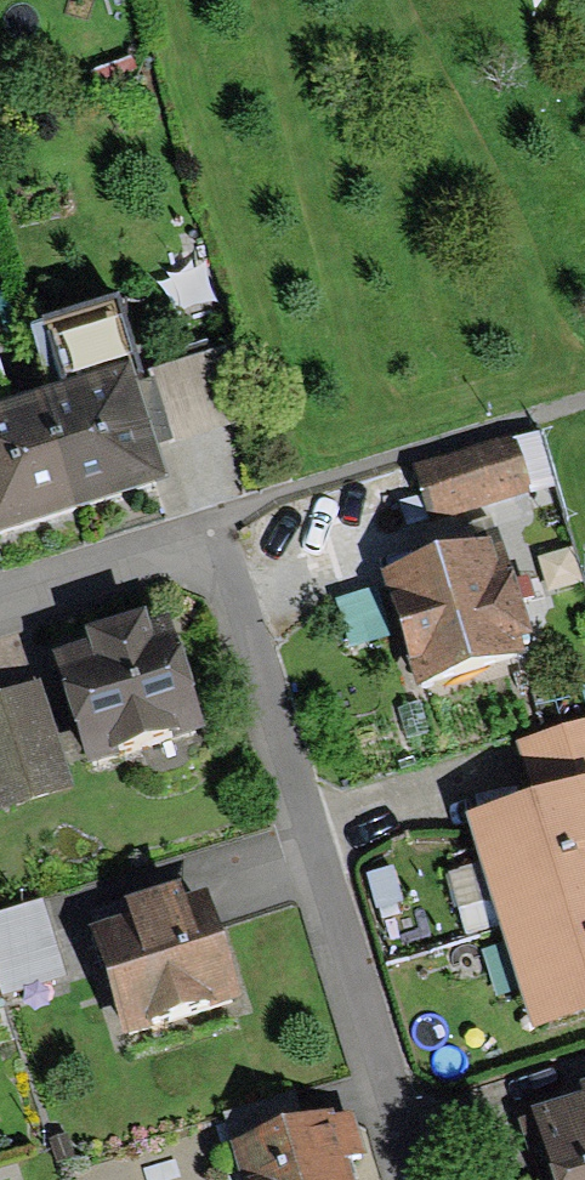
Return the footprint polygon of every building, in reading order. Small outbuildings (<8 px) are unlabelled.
[(51,398),(41,400),(78,518),(170,488),(158,452),(138,386),(145,384),(120,304),(30,332),(51,398)] [(152,382),(145,384),(138,386),(158,452),(249,423),(226,349),(149,373),(152,382)] [(78,518),(41,400),(15,409),(0,362),(0,542),(78,518)] [(429,524),(529,495),(513,439),(412,468),(429,524)] [(380,576),(415,693),(526,660),(521,644),(533,641),(499,531),(479,537),(481,545),(380,576)] [(51,660),(87,774),(206,737),(170,624),(149,630),(145,618),(85,637),(88,648),(51,660)] [(73,790),(41,685),(0,697),(0,812),(73,790)] [(500,932),(584,905),(584,725),(518,746),(536,800),(465,822),(500,932)] [(81,911),(121,1043),(241,1006),(209,899),(185,906),(181,891),(125,908),(122,899),(81,911)] [(4,999),(66,980),(42,903),(0,916),(0,988),(4,999)] [(500,932),(534,1037),(584,1021),(584,905),(500,932)] [(550,1179),(584,1179),(584,1086),(577,1088),(580,1099),(532,1114),(533,1119),(521,1123),(531,1154),(541,1151),(550,1179)] [(243,1179),(353,1179),(347,1162),(366,1156),(353,1116),(336,1122),(334,1116),(305,1125),(296,1098),(224,1119),(243,1179)]
